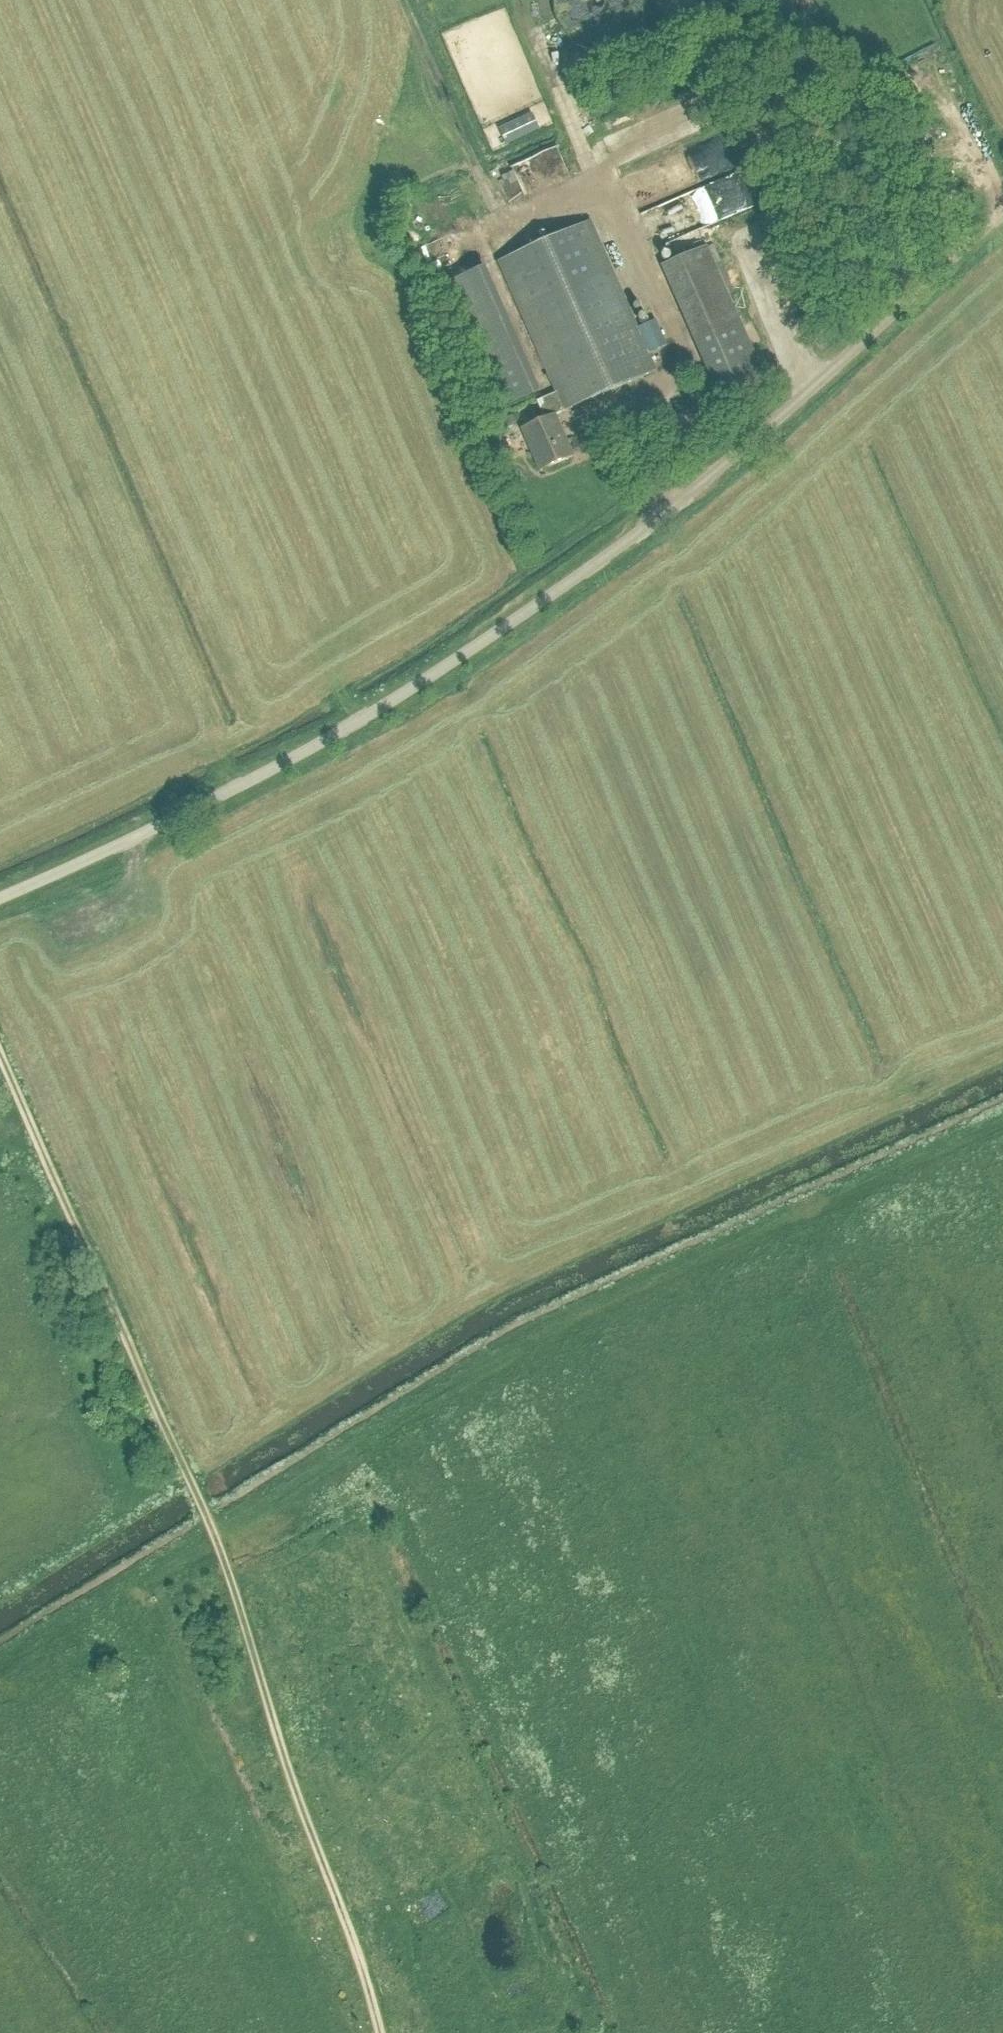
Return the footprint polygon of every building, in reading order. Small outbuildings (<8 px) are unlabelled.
[(778,2),(786,25),(794,22),(785,0),(784,0),(778,2)] [(506,146),(540,130),(532,113),(498,129),(506,146)] [(546,158),(555,179),(575,171),(566,150),(546,158)] [(656,371),(649,354),(668,346),(656,320),(637,328),(590,221),(498,261),(556,393),(537,401),(545,419),(522,429),(540,471),(570,458),(558,433),(562,431),(555,416),(564,411),(656,371)] [(503,407),(533,395),(478,270),(449,283),(503,407)] [(739,322),(695,341),(717,390),(761,371),(739,322)]
